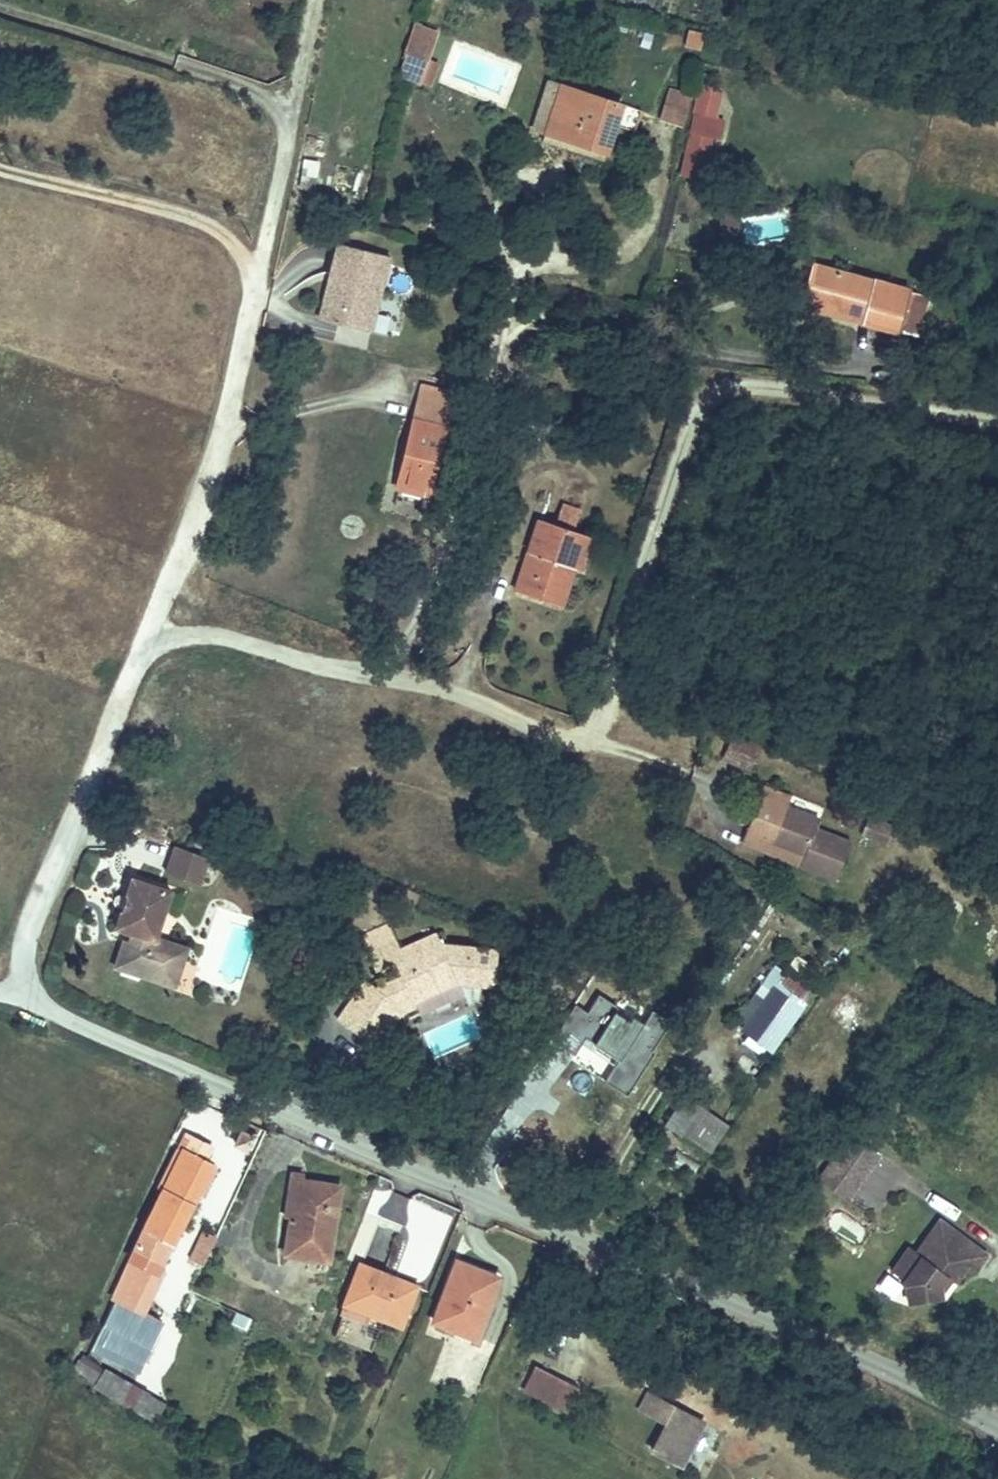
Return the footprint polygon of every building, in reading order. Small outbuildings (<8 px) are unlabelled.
[(415,70),(428,21),(409,16),(396,65),(415,70)] [(701,52),(703,32),(686,31),(684,50),(701,52)] [(609,97),(545,77),(531,127),(594,146),(609,97)] [(667,114),(674,87),(653,82),(646,109),(667,114)] [(708,128),(711,113),(675,105),(662,164),(685,168),(694,125),(708,128)] [(732,209),(712,216),(725,247),(744,239),(732,209)] [(311,301),(343,312),(350,293),(368,299),(386,245),(337,229),(311,301)] [(818,249),(806,246),(794,287),(806,290),(818,249)] [(888,314),(900,273),(818,249),(806,290),(888,314)] [(909,320),(921,280),(900,273),(888,314),(909,320)] [(350,293),(343,312),(361,318),(368,299),(350,293)] [(426,411),(437,376),(406,365),(395,400),(426,411)] [(373,467),(406,477),(426,411),(395,400),(373,467)] [(521,508),(498,580),(533,590),(546,552),(564,557),(574,526),(521,508)] [(753,773),(733,827),(830,864),(843,828),(806,814),(809,806),(776,793),(779,783),(753,773)] [(861,838),(888,844),(893,825),(866,818),(861,838)] [(180,844),(170,871),(204,883),(213,856),(180,844)] [(153,934),(170,888),(135,875),(117,925),(133,930),(130,939),(124,936),(114,963),(174,985),(181,965),(146,953),(153,934)] [(437,923),(418,932),(425,951),(446,943),(445,939),(437,923)] [(495,978),(498,945),(445,939),(446,943),(425,951),(418,932),(401,939),(396,927),(367,941),(372,955),(387,949),(394,964),(374,972),(361,965),(330,1010),(365,1034),(393,992),(410,985),(415,994),(460,974),(495,978)] [(181,965),(187,947),(153,934),(146,953),(181,965)] [(772,1058),(814,991),(773,965),(731,1032),(772,1058)] [(393,992),(365,1034),(379,1043),(402,1010),(418,1002),(415,994),(410,985),(393,992)] [(608,1084),(630,1097),(673,1026),(648,1012),(641,1024),(616,1009),(592,1048),(620,1065),(608,1084)] [(662,1127),(707,1159),(730,1127),(684,1095),(662,1127)] [(184,1104),(173,1131),(187,1137),(199,1111),(184,1104)] [(243,1128),(235,1144),(245,1148),(252,1132),(243,1128)] [(851,1132),(821,1175),(849,1194),(879,1151),(851,1132)] [(202,1145),(187,1137),(128,1259),(116,1284),(152,1302),(164,1276),(150,1270),(204,1159),(197,1155),(202,1145)] [(294,1165),(289,1215),(296,1216),(292,1251),(336,1258),(345,1182),(309,1176),(310,1167),(294,1165)] [(429,1279),(459,1210),(418,1192),(387,1261),(429,1279)] [(930,1193),(925,1202),(951,1217),(956,1208),(930,1193)] [(912,1240),(897,1263),(910,1271),(913,1295),(945,1291),(943,1280),(951,1268),(960,1274),(971,1256),(980,1262),(991,1247),(941,1213),(920,1245),(912,1240)] [(459,1253),(438,1314),(478,1329),(490,1296),(500,1270),(459,1253)] [(357,1266),(343,1304),(382,1319),(386,1309),(405,1315),(419,1279),(383,1265),(379,1274),(357,1266)] [(478,1329),(438,1314),(433,1328),(484,1347),(502,1300),(490,1296),(478,1329)] [(575,1375),(537,1355),(522,1383),(560,1403),(575,1375)] [(74,1378),(156,1423),(166,1405),(85,1360),(74,1378)] [(669,1419),(655,1444),(681,1459),(704,1419),(651,1389),(642,1405),(669,1419)]
